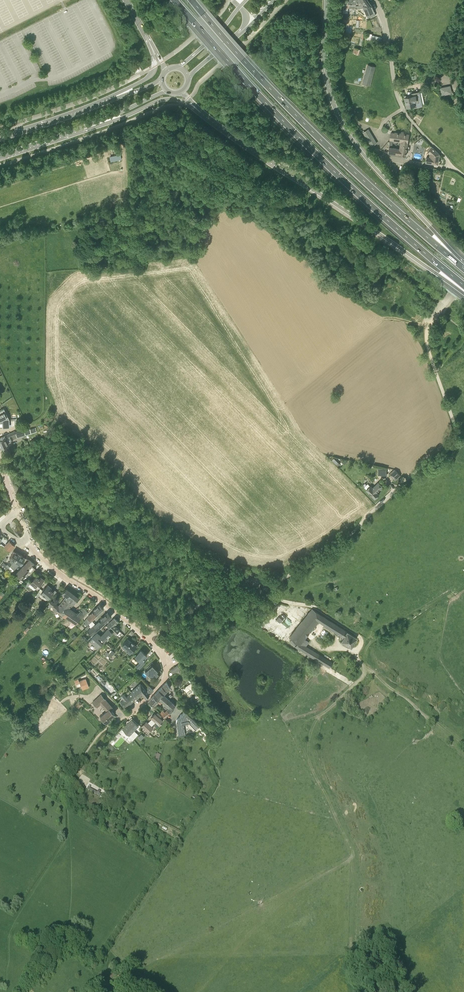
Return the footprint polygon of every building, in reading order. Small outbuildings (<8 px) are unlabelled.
[(376,15),(372,5),(353,4),(353,8),(361,8),(364,7),(369,17),(376,15)] [(336,47),(339,47),(341,48),(344,48),(345,42),(342,42),(342,40),(339,39),(337,39),(336,47)] [(370,86),(375,66),(368,64),(363,84),(370,86)] [(442,95),(452,93),(450,85),(441,87),(442,95)] [(422,105),(420,92),(413,93),(413,96),(405,97),(407,106),(415,105),(415,106),(422,105)] [(371,146),(376,143),(368,129),(363,132),(371,146)] [(390,139),(401,141),(408,142),(409,134),(394,132),(394,133),(391,133),(390,139)] [(408,142),(401,141),(400,149),(389,147),(388,152),(395,153),(406,155),(408,142)] [(438,164),(440,154),(432,147),(428,152),(429,153),(429,157),(427,157),(426,162),(438,164)] [(3,425),(9,424),(8,419),(4,409),(0,410),(0,420),(3,420),(3,425)] [(8,443),(7,441),(17,436),(15,431),(0,438),(1,439),(0,440),(0,447),(8,443)] [(390,474),(395,480),(400,475),(395,469),(390,474)] [(377,492),(385,484),(381,480),(373,488),(371,486),(367,490),(375,498),(379,494),(377,492)] [(1,543),(10,551),(15,545),(10,540),(6,538),(1,543)] [(10,565),(15,561),(19,554),(14,550),(9,558),(11,559),(6,564),(3,562),(0,566),(0,567),(4,571),(5,571),(4,570),(10,565)] [(15,561),(10,565),(14,570),(20,564),(21,564),(25,557),(19,554),(15,561)] [(34,569),(36,566),(29,559),(23,565),(15,573),(22,580),(26,575),(25,573),(31,566),(34,569)] [(40,578),(36,575),(30,582),(37,588),(44,579),(41,577),(40,578)] [(49,600),(51,598),(49,596),(54,591),(50,588),(51,587),(48,584),(41,593),(48,598),(49,600)] [(56,611),(62,616),(66,618),(64,619),(65,620),(63,623),(70,629),(84,614),(83,613),(86,610),(83,607),(78,613),(77,612),(77,613),(72,609),(71,611),(68,609),(71,604),(74,606),(76,603),(75,602),(78,597),(66,588),(63,592),(67,596),(59,607),(51,602),(48,606),(55,611),(56,611)] [(99,604),(94,610),(98,614),(103,609),(104,608),(99,604)] [(357,637),(313,609),(290,636),(298,641),(295,645),(330,667),(333,663),(301,642),(318,621),(320,623),(321,621),(344,635),(342,638),(343,639),(342,640),(351,646),(357,637)] [(98,614),(94,610),(85,620),(86,621),(84,624),(86,626),(98,614)] [(92,636),(111,616),(108,612),(88,632),(92,636)] [(116,634),(119,630),(114,625),(118,621),(115,618),(107,625),(116,634)] [(283,633),(290,622),(285,619),(278,630),(283,633)] [(97,648),(112,632),(109,628),(101,637),(100,636),(101,636),(97,632),(90,640),(97,648)] [(130,654),(136,646),(128,639),(121,647),(130,654)] [(139,668),(144,662),(142,660),(147,655),(141,650),(135,657),(140,661),(136,666),(139,668)] [(178,670),(179,672),(181,670),(180,668),(182,666),(180,663),(170,670),(172,673),(175,671),(176,672),(178,670)] [(152,664),(145,671),(151,677),(152,675),(154,677),(158,673),(157,671),(158,670),(152,664)] [(79,681),(78,678),(74,679),(76,684),(77,687),(78,686),(78,688),(81,687),(82,687),(87,685),(85,679),(79,681)] [(167,691),(170,688),(166,681),(162,687),(167,691)] [(195,688),(191,683),(184,689),(191,698),(189,700),(193,705),(202,697),(205,695),(206,696),(208,695),(206,692),(204,693),(203,691),(201,693),(199,691),(201,689),(198,686),(195,688)] [(140,684),(131,692),(136,697),(142,692),(146,697),(153,689),(149,685),(145,689),(140,684)] [(162,693),(163,694),(167,691),(162,687),(155,694),(159,697),(162,693)] [(136,697),(131,692),(120,702),(125,708),(127,707),(136,697)] [(155,694),(153,696),(158,700),(159,699),(162,702),(167,707),(172,702),(163,694),(162,693),(159,697),(155,694)] [(113,707),(105,699),(101,694),(92,702),(97,707),(100,704),(107,710),(100,717),(106,723),(112,717),(111,716),(114,713),(111,710),(113,707)] [(162,702),(159,699),(158,700),(153,696),(148,702),(153,706),(156,709),(158,707),(156,705),(159,702),(160,704),(162,702)] [(80,700),(75,705),(79,708),(84,703),(80,700)] [(220,725),(223,722),(205,701),(202,704),(220,725)] [(170,712),(167,709),(165,712),(163,710),(160,713),(165,717),(170,712)] [(200,725),(185,710),(184,711),(178,717),(177,718),(176,719),(176,721),(176,723),(177,726),(176,726),(177,731),(178,731),(178,736),(185,735),(183,724),(189,723),(195,729),(198,726),(198,727),(200,725)] [(149,732),(153,727),(151,725),(155,721),(159,725),(163,721),(159,717),(161,716),(158,712),(156,714),(155,713),(151,717),(152,718),(148,723),(146,721),(142,726),(149,732)] [(133,731),(138,725),(132,719),(121,730),(133,741),(138,735),(133,731)] [(90,788),(88,787),(87,789),(100,796),(101,794),(100,793),(101,791),(98,790),(97,792),(90,788)] [(202,800),(194,795),(191,800),(199,805),(202,800)]
